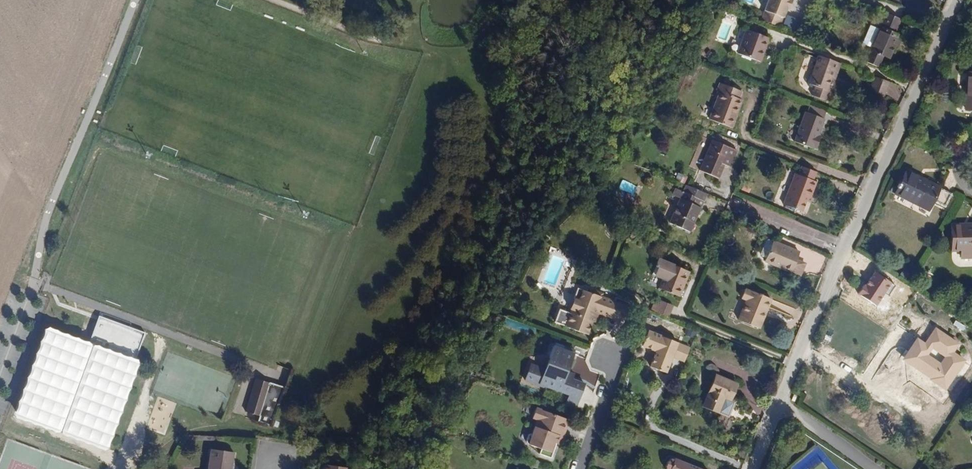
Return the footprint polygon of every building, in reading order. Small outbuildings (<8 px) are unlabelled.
[(763,11),(763,12),(760,21),(778,27),(781,18),(782,18),(785,8),(788,0),(767,0),(763,11)] [(899,20),(886,13),(864,62),(877,66),(881,56),(887,58),(893,46),(898,35),(893,33),(899,20)] [(767,38),(745,30),(736,53),(758,61),(767,38)] [(831,60),(817,55),(806,82),(826,90),(832,76),(834,76),(839,63),(831,60)] [(884,95),(888,81),(874,76),(869,90),(884,95)] [(722,94),(720,98),(729,101),(739,104),(741,100),(738,99),(740,92),(719,84),(716,91),(722,94)] [(729,101),(720,98),(719,101),(716,100),(709,120),(730,128),(739,104),(729,101)] [(825,112),(807,105),(804,113),(822,119),(825,112)] [(799,127),(817,134),(822,120),(822,119),(804,113),(803,118),(799,127)] [(812,148),(817,134),(799,127),(794,141),(812,148)] [(729,168),(735,152),(711,142),(699,170),(717,177),(722,165),(729,168)] [(812,181),(815,172),(800,166),(797,176),(793,175),(782,206),(800,212),(804,202),(806,199),(809,199),(815,183),(812,181)] [(941,189),(908,171),(896,192),(914,202),(913,204),(928,212),(933,202),(944,208),(951,197),(940,191),(941,189)] [(696,198),(699,191),(685,185),(668,226),(688,234),(698,208),(693,206),(696,198)] [(701,201),(696,198),(693,206),(698,208),(701,201)] [(950,225),(949,249),(958,249),(958,257),(971,257),(971,226),(950,225)] [(798,252),(771,242),(764,261),(799,275),(804,263),(795,259),(798,252)] [(686,273),(668,265),(659,288),(678,296),(683,286),(681,285),(686,273)] [(893,282),(875,271),(860,295),(878,306),(893,282)] [(593,290),(578,284),(570,305),(571,306),(565,323),(587,331),(592,317),(596,309),(623,319),(629,304),(601,293),(603,290),(594,287),(593,290)] [(749,292),(744,290),(740,299),(745,301),(737,320),(758,329),(769,300),(749,292)] [(670,316),(674,305),(656,299),(652,309),(670,316)] [(91,339),(137,356),(146,332),(100,314),(91,339)] [(671,357),(677,343),(647,331),(642,346),(656,352),(649,367),(665,373),(671,357)] [(895,338),(884,353),(926,381),(936,366),(924,358),(935,341),(921,331),(910,348),(895,338)] [(563,345),(554,342),(548,357),(557,360),(555,368),(549,369),(530,363),(524,379),(531,382),(536,380),(545,383),(546,385),(547,385),(559,390),(569,393),(579,397),(584,382),(564,375),(572,352),(562,348),(563,345)] [(683,362),(689,348),(677,343),(671,357),(683,362)] [(557,360),(548,357),(544,368),(549,369),(555,368),(557,360)] [(702,406),(718,413),(726,417),(732,403),(728,402),(735,384),(715,376),(702,406)] [(251,404),(259,381),(256,380),(248,403),(251,404)] [(271,385),(259,381),(251,404),(248,403),(245,413),(260,417),(271,385)] [(559,390),(547,385),(544,393),(556,397),(559,390)] [(579,397),(569,393),(566,401),(576,404),(579,397)] [(551,457),(556,442),(559,434),(562,435),(569,418),(536,407),(533,417),(537,418),(532,433),(531,432),(528,433),(526,440),(527,442),(541,448),(539,452),(551,457)] [(211,449),(208,468),(231,468),(233,453),(211,449)]
